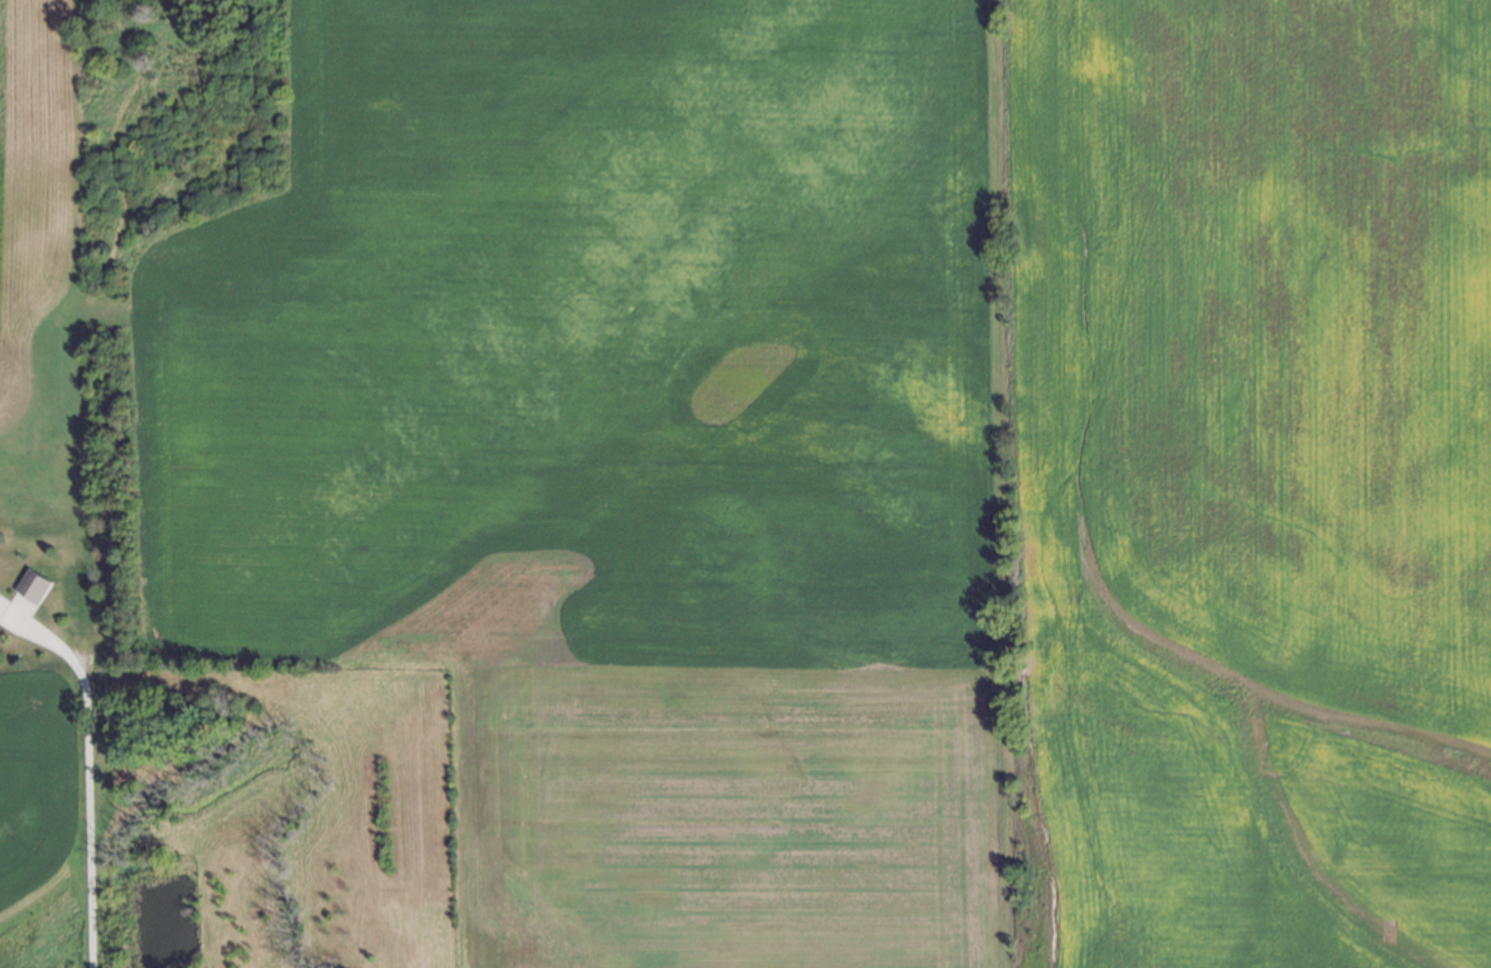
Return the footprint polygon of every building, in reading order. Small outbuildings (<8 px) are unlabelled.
[(14,588),(27,566),(50,580),(36,602),(14,588)]
